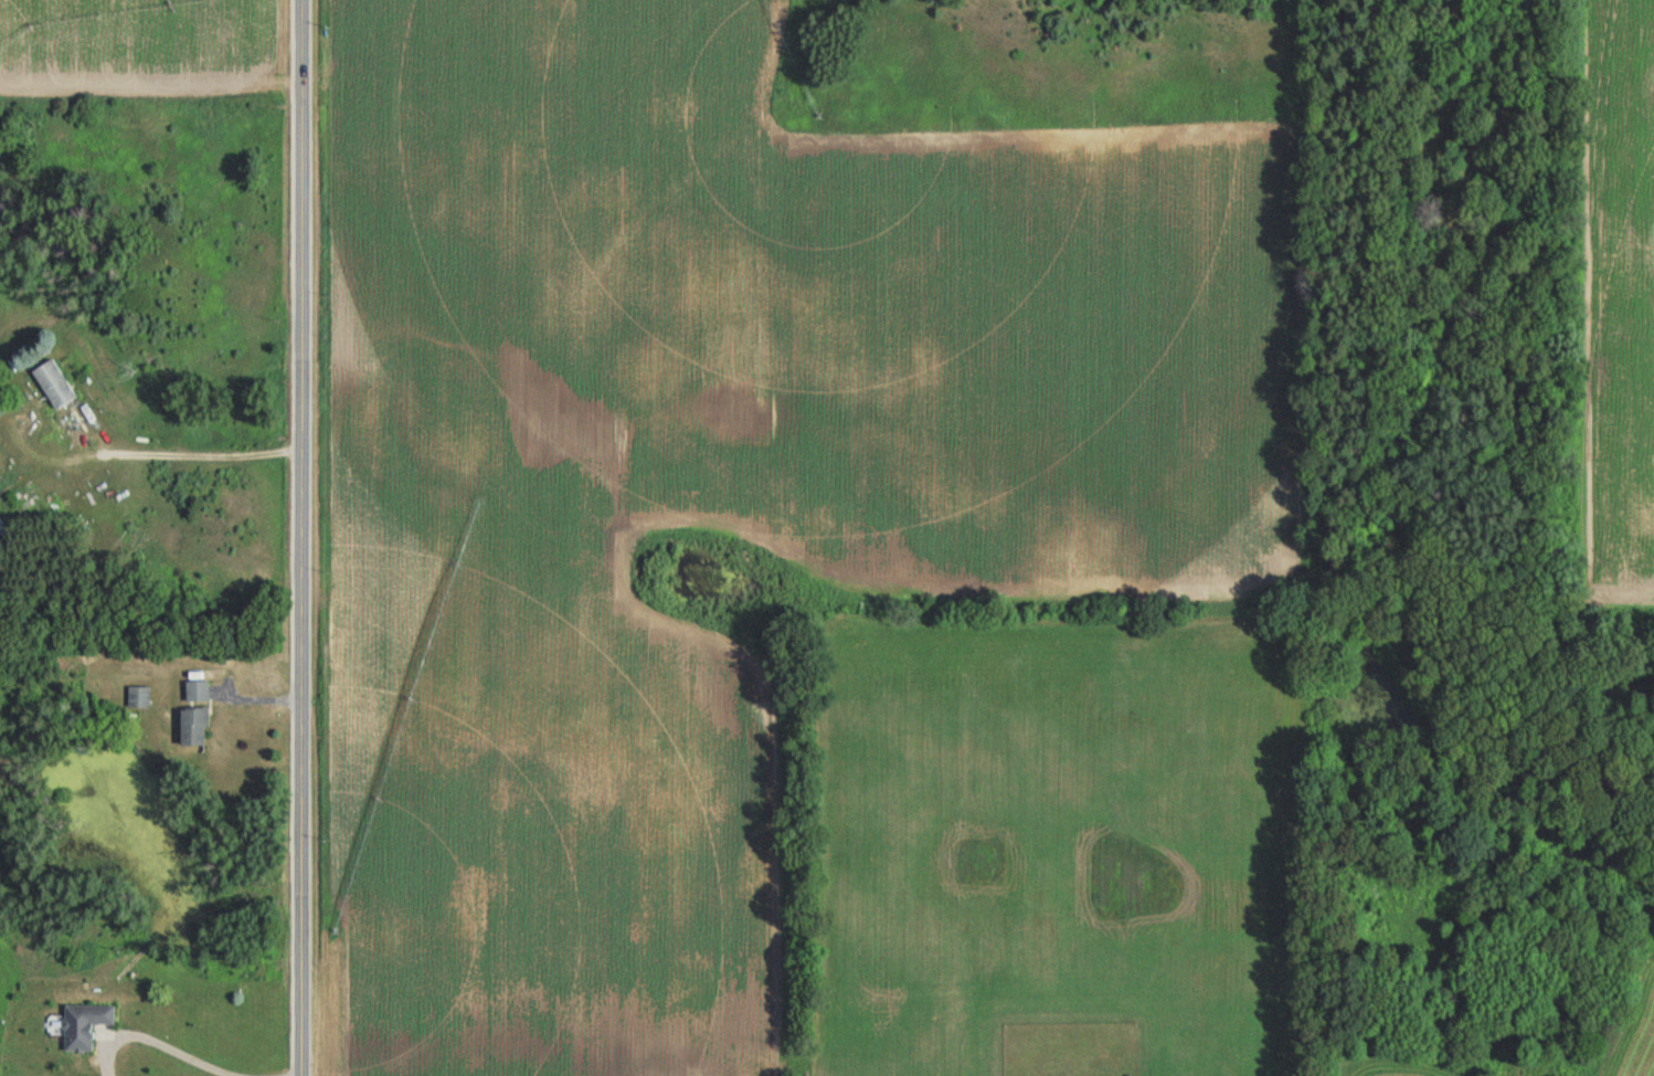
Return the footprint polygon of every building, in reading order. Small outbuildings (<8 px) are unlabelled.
[(75,398),(51,359),(31,372),(54,411),(75,398)] [(29,509),(22,495),(8,502),(15,516),(29,509)] [(186,704),(208,704),(208,682),(186,682),(186,704)] [(150,688),(128,688),(128,709),(150,709),(150,688)] [(179,708),(179,749),(207,749),(207,708),(179,708)] [(63,1053),(92,1053),(92,1025),(113,1026),(113,1006),(64,1005),(63,1053)]
